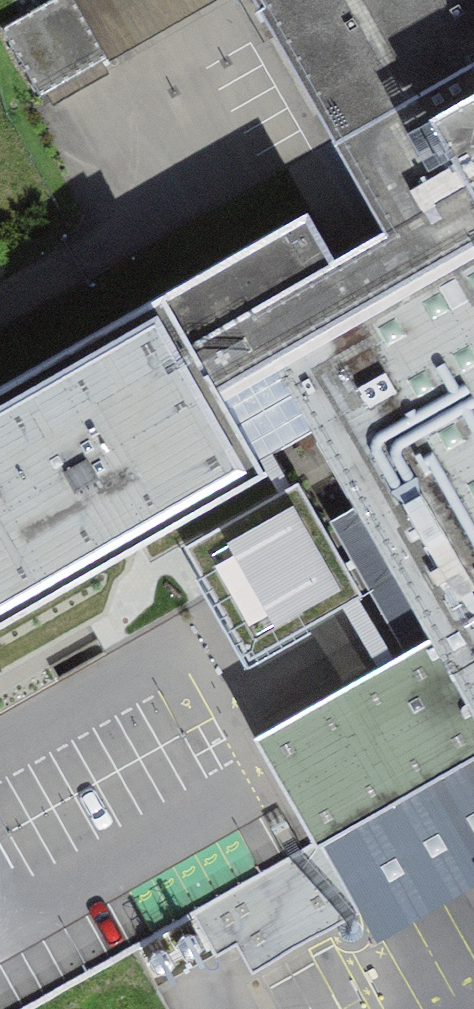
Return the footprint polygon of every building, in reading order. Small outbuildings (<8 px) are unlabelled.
[(2,29),(40,96),(107,57),(75,0),(52,0),(2,29)] [(326,124),(335,140),(473,62),(473,0),(255,0),(326,124)] [(164,293),(256,459),(311,428),(271,359),(473,244),(473,199),(429,119),(473,94),(473,62),(335,140),(376,213),(325,243),(307,211),(164,293)] [(429,119),(473,199),(473,94),(429,119)] [(271,359),(311,428),(473,715),(473,244),(271,359)] [(256,459),(164,293),(0,387),(0,624),(169,527),(179,544),(205,529),(195,512),(264,473),(256,459)] [(182,934),(177,942),(179,951),(187,956),(196,955),(201,947),(200,937),(191,932),(182,934)] [(158,949),(151,955),(151,965),(157,972),(167,972),(174,966),(174,956),(168,949),(158,949)]
